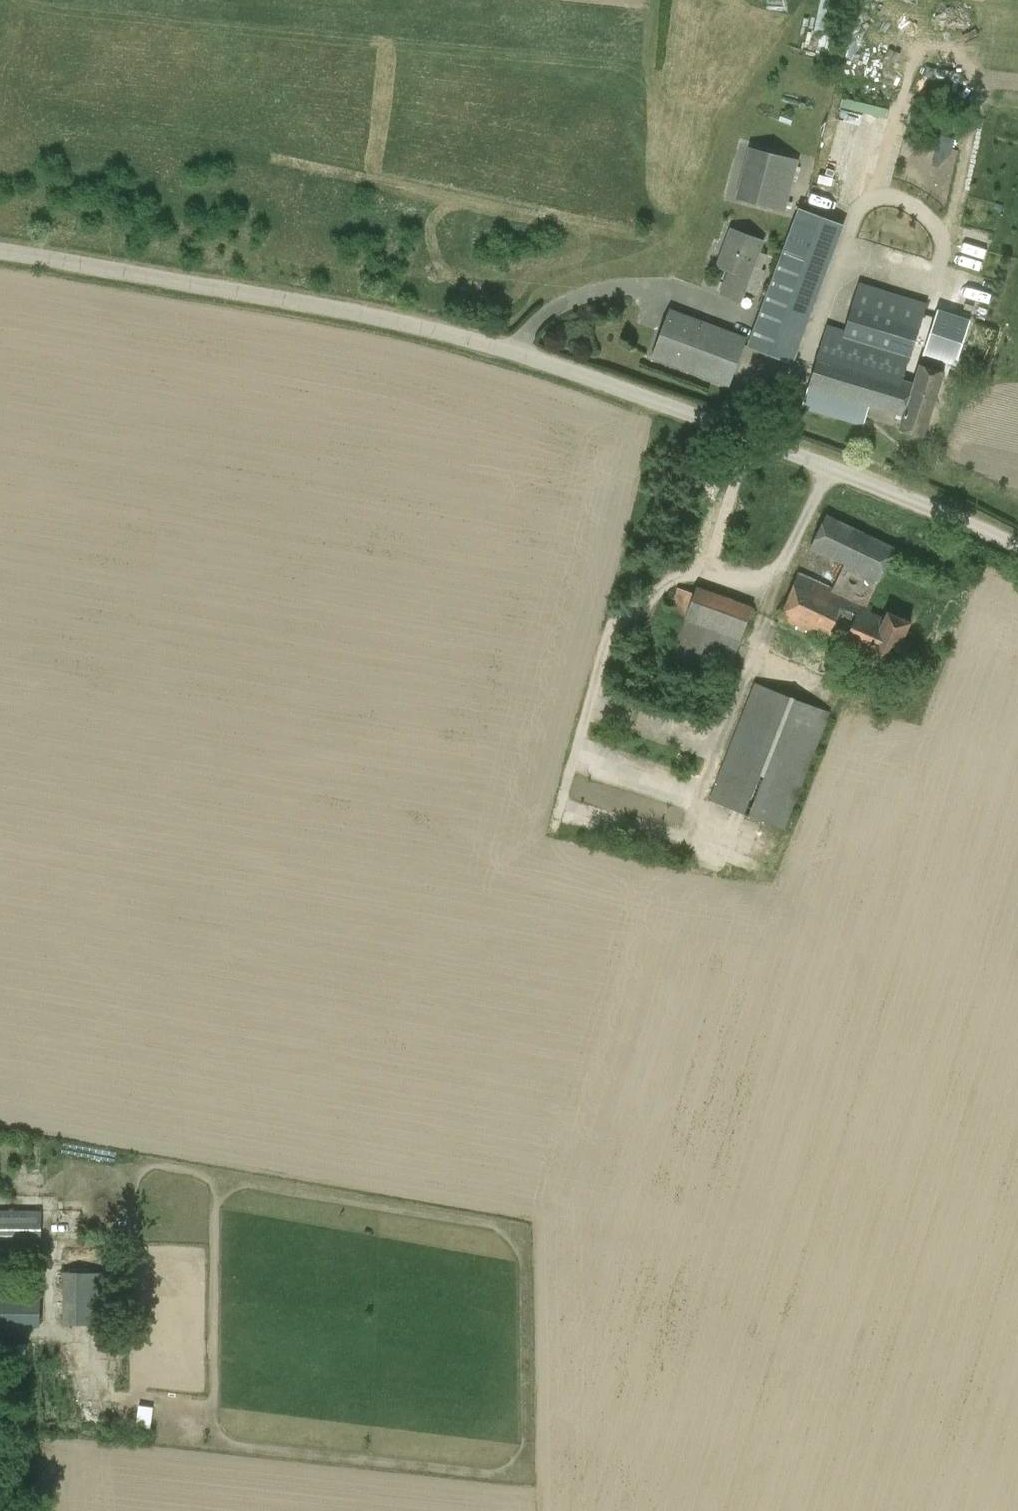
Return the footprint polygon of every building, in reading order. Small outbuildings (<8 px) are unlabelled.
[(786,210),(799,159),(748,147),(735,198),(786,210)] [(773,244),(784,248),(747,347),(792,364),(842,228),(798,212),(792,226),(781,222),(773,244)] [(741,303),(745,291),(756,295),(765,271),(761,270),(767,255),(760,252),(764,242),(730,229),(716,266),(729,271),(720,295),(741,303)] [(898,393),(909,358),(926,303),(860,282),(844,332),(827,327),(802,408),(862,427),(869,406),(903,417),(899,429),(923,437),(944,372),(920,364),(910,396),(898,393)] [(936,309),(921,354),(954,365),(969,320),(936,309)] [(746,339),(669,310),(651,358),(728,387),(746,339)] [(810,548),(845,565),(833,589),(799,573),(779,622),(839,650),(841,645),(866,657),(863,663),(887,675),(911,623),(887,612),(886,614),(867,605),(879,582),(878,581),(894,548),(826,515),(810,548)] [(668,614),(682,619),(674,646),(668,662),(700,674),(703,665),(701,665),(704,658),(730,668),(740,641),(753,607),(696,587),(694,593),(677,587),(668,614)] [(830,713),(754,683),(708,800),(785,830),(830,713)] [(41,1248),(41,1210),(9,1210),(9,1195),(0,1195),(0,1247),(41,1248)] [(63,1325),(108,1325),(109,1273),(63,1272),(63,1325)] [(40,1327),(41,1284),(0,1283),(0,1327),(40,1327)]
